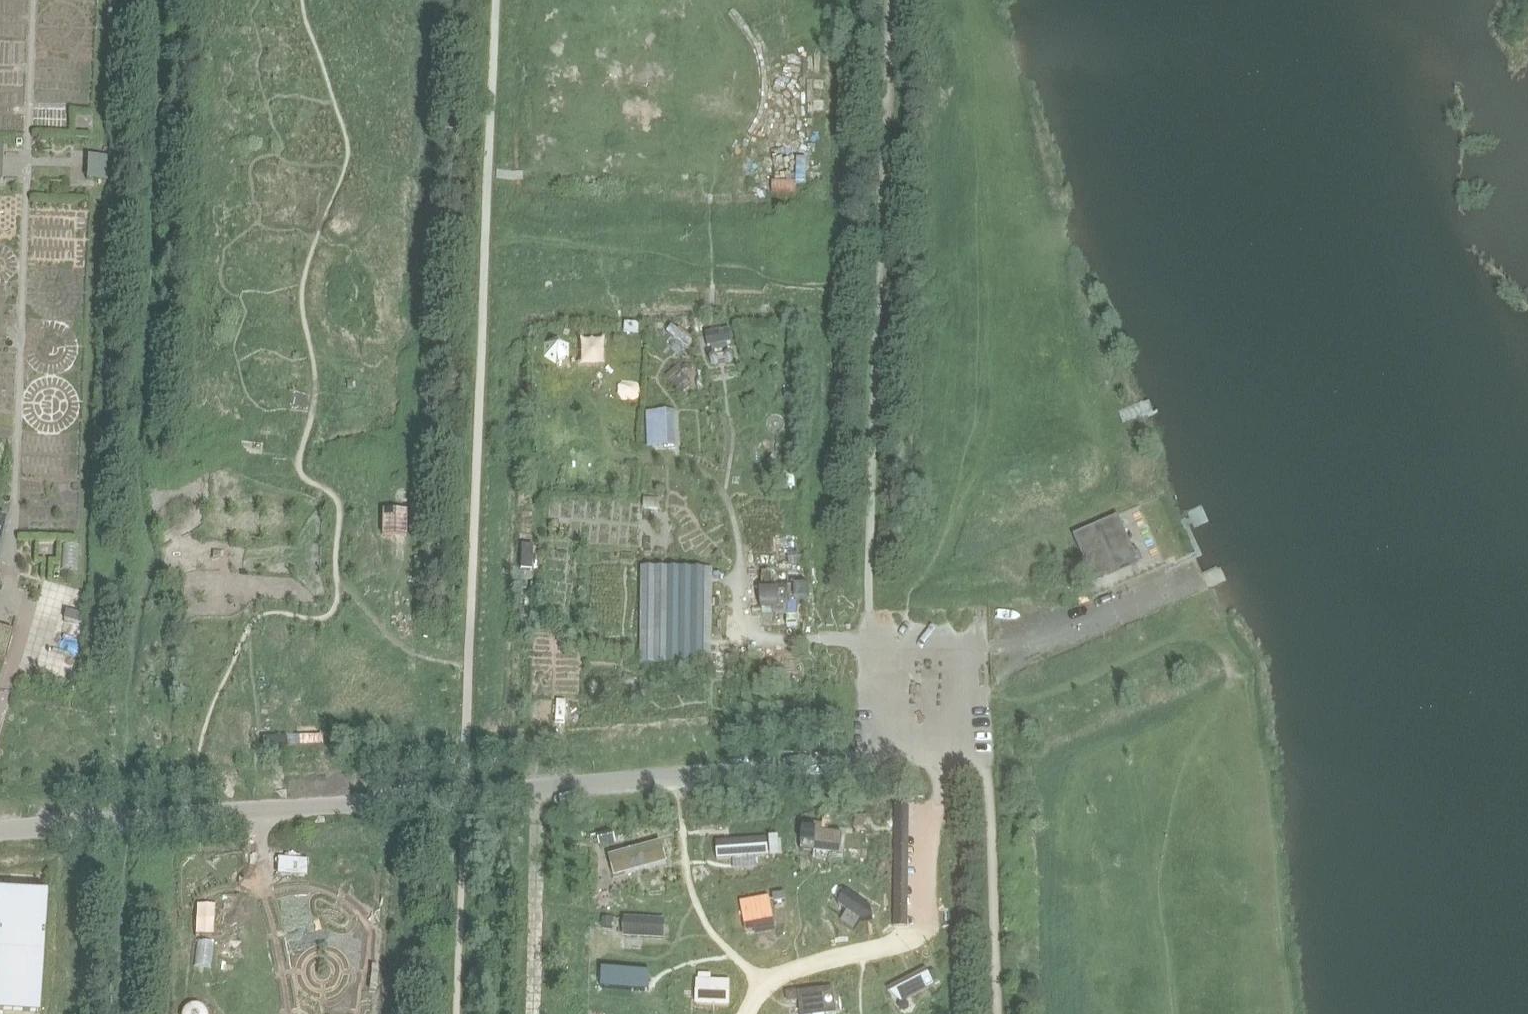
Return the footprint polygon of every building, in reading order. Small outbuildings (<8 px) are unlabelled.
[(87,156),(87,179),(106,180),(107,157),(87,156)] [(706,334),(708,347),(730,343),(729,331),(706,334)] [(675,447),(674,414),(665,414),(667,448),(675,447)] [(406,536),(406,511),(382,511),(382,536),(406,536)] [(1088,571),(1092,581),(1137,562),(1118,517),(1117,517),(1073,537),(1088,571)] [(532,570),(532,546),(521,546),(520,570),(532,570)] [(788,554),(789,565),(798,564),(797,554),(788,554)] [(713,571),(643,571),(643,666),(713,666),(713,571)] [(797,625),(796,587),(772,588),(772,574),(762,574),(762,612),(787,612),(787,625),(797,625)] [(3,662),(12,631),(0,627),(0,661),(3,662)] [(298,737),(298,747),(322,746),(322,736),(298,737)] [(287,737),(263,738),(263,748),(287,747),(287,737)] [(282,875),(302,876),(303,860),(283,859),(282,875)] [(0,889),(0,1010),(39,1012),(46,892),(0,889)] [(602,928),(611,929),(611,920),(602,919),(602,928)]
